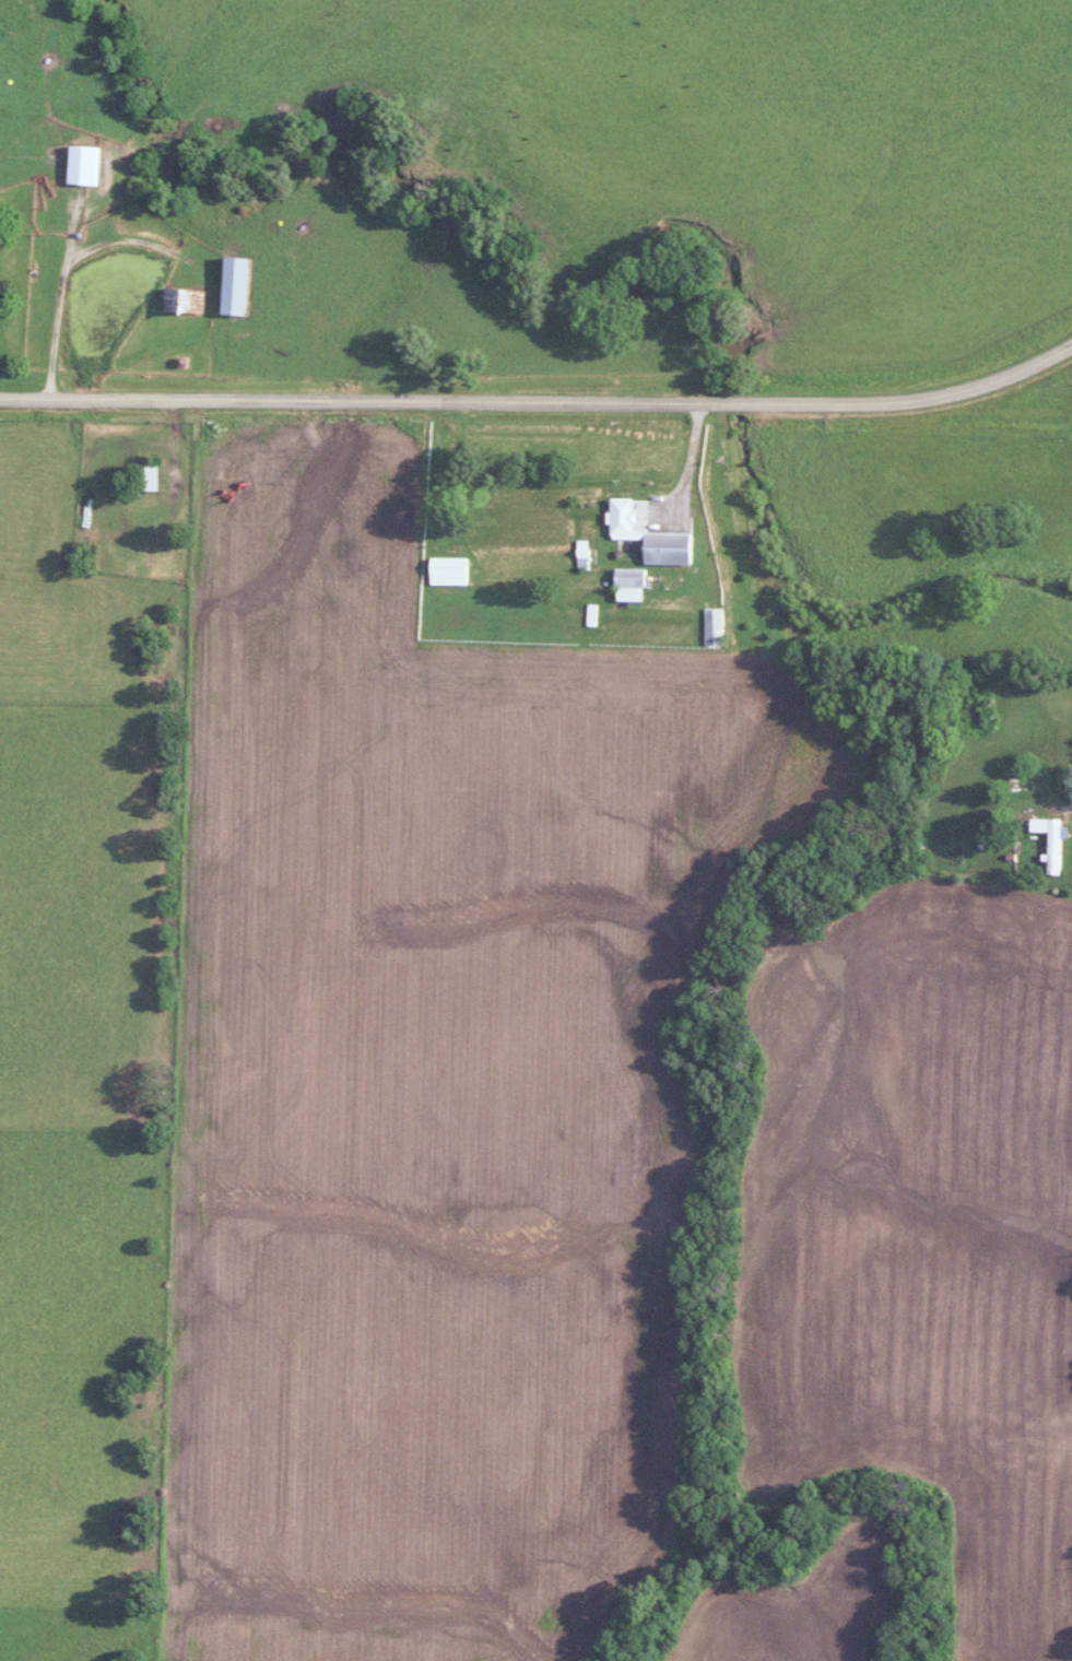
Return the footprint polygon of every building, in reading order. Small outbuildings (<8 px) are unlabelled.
[(66,184),(96,184),(96,146),(66,146),(66,184)] [(247,258),(222,257),(220,315),(245,316),(247,258)] [(162,310),(199,310),(199,290),(162,290),(162,310)] [(156,492),(156,465),(136,465),(136,492),(156,492)] [(642,564),(689,564),(689,531),(633,532),(633,498),(608,498),(608,539),(642,538),(642,564)] [(587,548),(576,548),(576,568),(587,568),(587,548)] [(464,584),(464,557),(428,557),(428,584),(464,584)] [(642,568),(613,568),(613,601),(642,601),(642,568)] [(720,608),(703,608),(703,644),(720,644),(720,608)] [(1058,817),(1028,817),(1028,830),(1046,830),(1046,873),(1058,873),(1058,817)]
